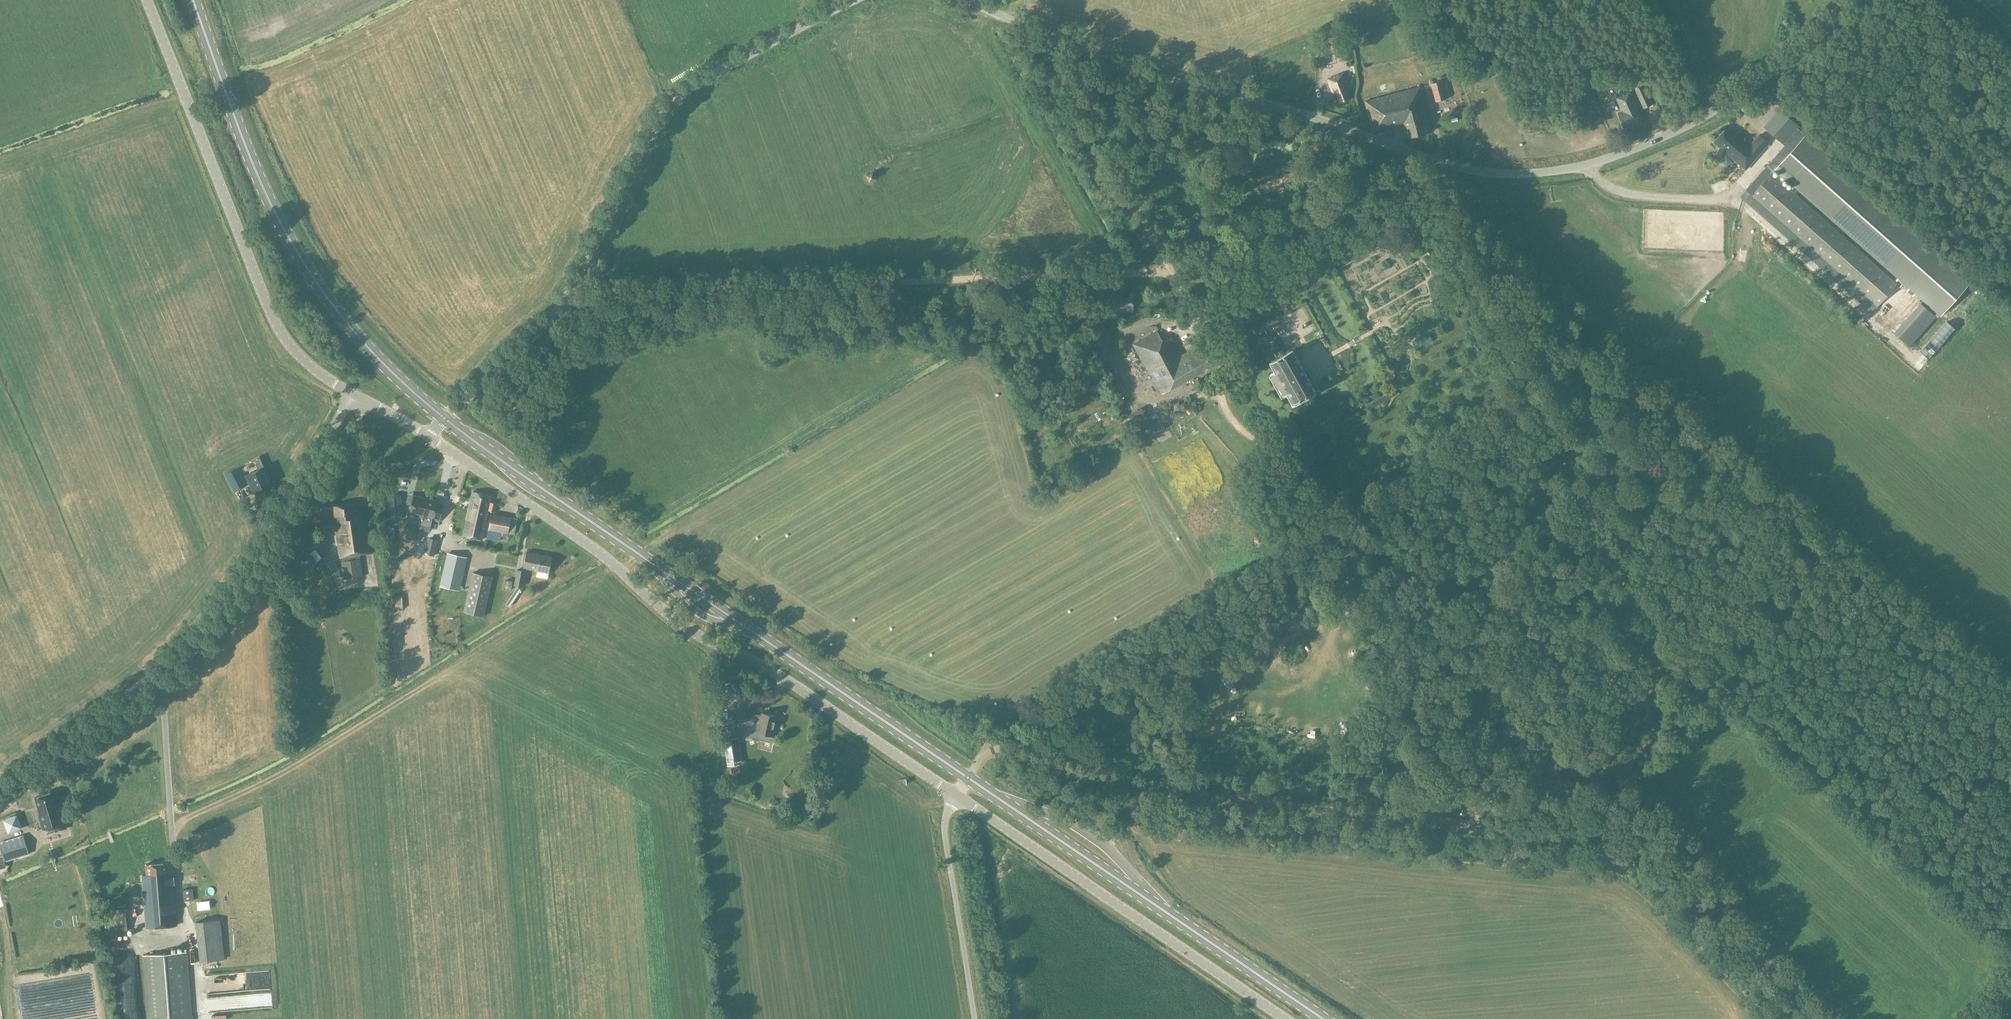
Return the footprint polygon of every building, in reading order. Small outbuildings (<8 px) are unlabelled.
[(1347,38),(1335,40),(1337,47),(1341,46),(1344,61),(1352,59),(1347,38)] [(1328,79),(1334,94),(1337,93),(1341,102),(1350,98),(1346,89),(1350,87),(1344,73),(1328,79)] [(1431,83),(1436,101),(1448,98),(1443,80),(1431,83)] [(1407,138),(1431,131),(1427,116),(1429,116),(1421,86),(1366,101),(1374,133),(1393,128),(1393,127),(1404,124),(1407,138)] [(1635,89),(1644,108),(1652,104),(1643,86),(1635,89)] [(1633,121),(1632,120),(1641,116),(1630,93),(1617,99),(1622,111),(1618,113),(1623,125),(1633,121)] [(1872,313),(1897,285),(1771,174),(1776,169),(1941,315),(1971,281),(1800,129),(1802,127),(1786,113),(1769,132),(1783,144),(1785,145),(1745,190),(1750,194),(1744,200),(1872,313)] [(1715,142),(1721,148),(1718,153),(1724,158),(1727,153),(1747,170),(1770,143),(1760,135),(1751,146),(1740,137),(1739,139),(1727,128),(1715,142)] [(1419,221),(1409,226),(1413,235),(1419,232),(1423,230),(1419,221)] [(1132,297),(1114,298),(1115,313),(1134,311),(1132,297)] [(1921,303),(1894,332),(1909,346),(1936,317),(1921,303)] [(1945,323),(1953,331),(1960,324),(1952,316),(1945,323)] [(1203,343),(1182,355),(1171,337),(1163,342),(1157,331),(1133,344),(1161,394),(1215,363),(1203,343)] [(1269,343),(1273,351),(1278,348),(1274,340),(1269,343)] [(1304,370),(1293,350),(1282,355),(1273,361),(1279,372),(1273,375),(1284,394),(1289,391),(1295,402),(1315,391),(1315,390),(1304,370)] [(1102,368),(1110,363),(1104,352),(1099,355),(1095,356),(1102,368)] [(1114,370),(1115,369),(1112,362),(1110,363),(1102,368),(1108,381),(1117,377),(1114,370)] [(1119,399),(1128,394),(1122,381),(1112,386),(1119,399)] [(1140,410),(1129,415),(1136,430),(1147,424),(1140,410)] [(1162,424),(1155,428),(1158,432),(1164,428),(1162,424)] [(265,488),(264,486),(272,482),(259,456),(253,459),(258,469),(246,475),(253,491),(255,490),(256,492),(258,493),(260,494),(264,492),(265,490),(265,488)] [(237,468),(225,474),(234,491),(243,487),(237,475),(240,474),(237,468)] [(452,497),(454,488),(444,486),(441,500),(446,501),(447,496),(452,497)] [(473,491),(463,535),(482,540),(488,510),(494,512),(496,503),(490,502),(492,496),(473,491)] [(400,495),(386,496),(387,519),(402,518),(400,495)] [(431,521),(439,522),(443,505),(436,503),(436,500),(414,495),(408,520),(430,525),(431,521)] [(343,579),(362,576),(359,555),(373,553),(371,542),(368,543),(364,512),(356,513),(354,503),(332,506),(335,521),(325,522),(326,528),(335,527),(343,579)] [(509,524),(511,518),(492,514),(489,529),(486,539),(499,541),(500,536),(506,537),(507,533),(514,534),(516,525),(509,524)] [(437,539),(429,537),(425,553),(433,555),(437,539)] [(298,559),(308,572),(316,565),(305,551),(302,553),(303,555),(298,559)] [(552,557),(526,552),(523,568),(549,573),(552,557)] [(461,582),(467,558),(448,553),(440,586),(459,590),(461,582)] [(516,570),(514,585),(523,587),(526,571),(516,570)] [(464,612),(483,616),(492,578),(473,573),(464,612)] [(517,587),(506,604),(509,606),(521,590),(517,587)] [(691,619),(687,624),(696,630),(700,625),(691,619)] [(755,715),(742,712),(740,725),(751,728),(750,733),(757,735),(757,732),(772,736),(776,716),(761,713),(760,719),(754,717),(755,715)] [(740,763),(737,739),(725,741),(728,765),(740,763)] [(53,792),(35,797),(38,808),(40,808),(42,813),(40,814),(45,829),(54,826),(55,832),(66,828),(59,808),(56,809),(54,803),(56,803),(53,792)] [(16,814),(2,819),(8,833),(21,828),(16,814)] [(0,842),(0,848),(4,862),(29,854),(23,835),(0,842)] [(167,863),(146,865),(147,876),(142,876),(146,928),(176,926),(172,874),(173,874),(172,864),(167,864),(167,863)] [(193,901),(193,889),(183,890),(184,901),(193,901)] [(131,901),(132,909),(131,909),(131,915),(140,914),(139,900),(131,901)] [(196,922),(200,962),(224,960),(220,920),(196,922)] [(131,951),(120,951),(122,995),(132,994),(131,951)] [(147,1018),(191,1018),(186,952),(142,955),(147,1018)] [(213,1007),(265,1004),(264,990),(205,993),(206,1001),(218,1000),(219,1005),(213,1006),(213,1007)]
